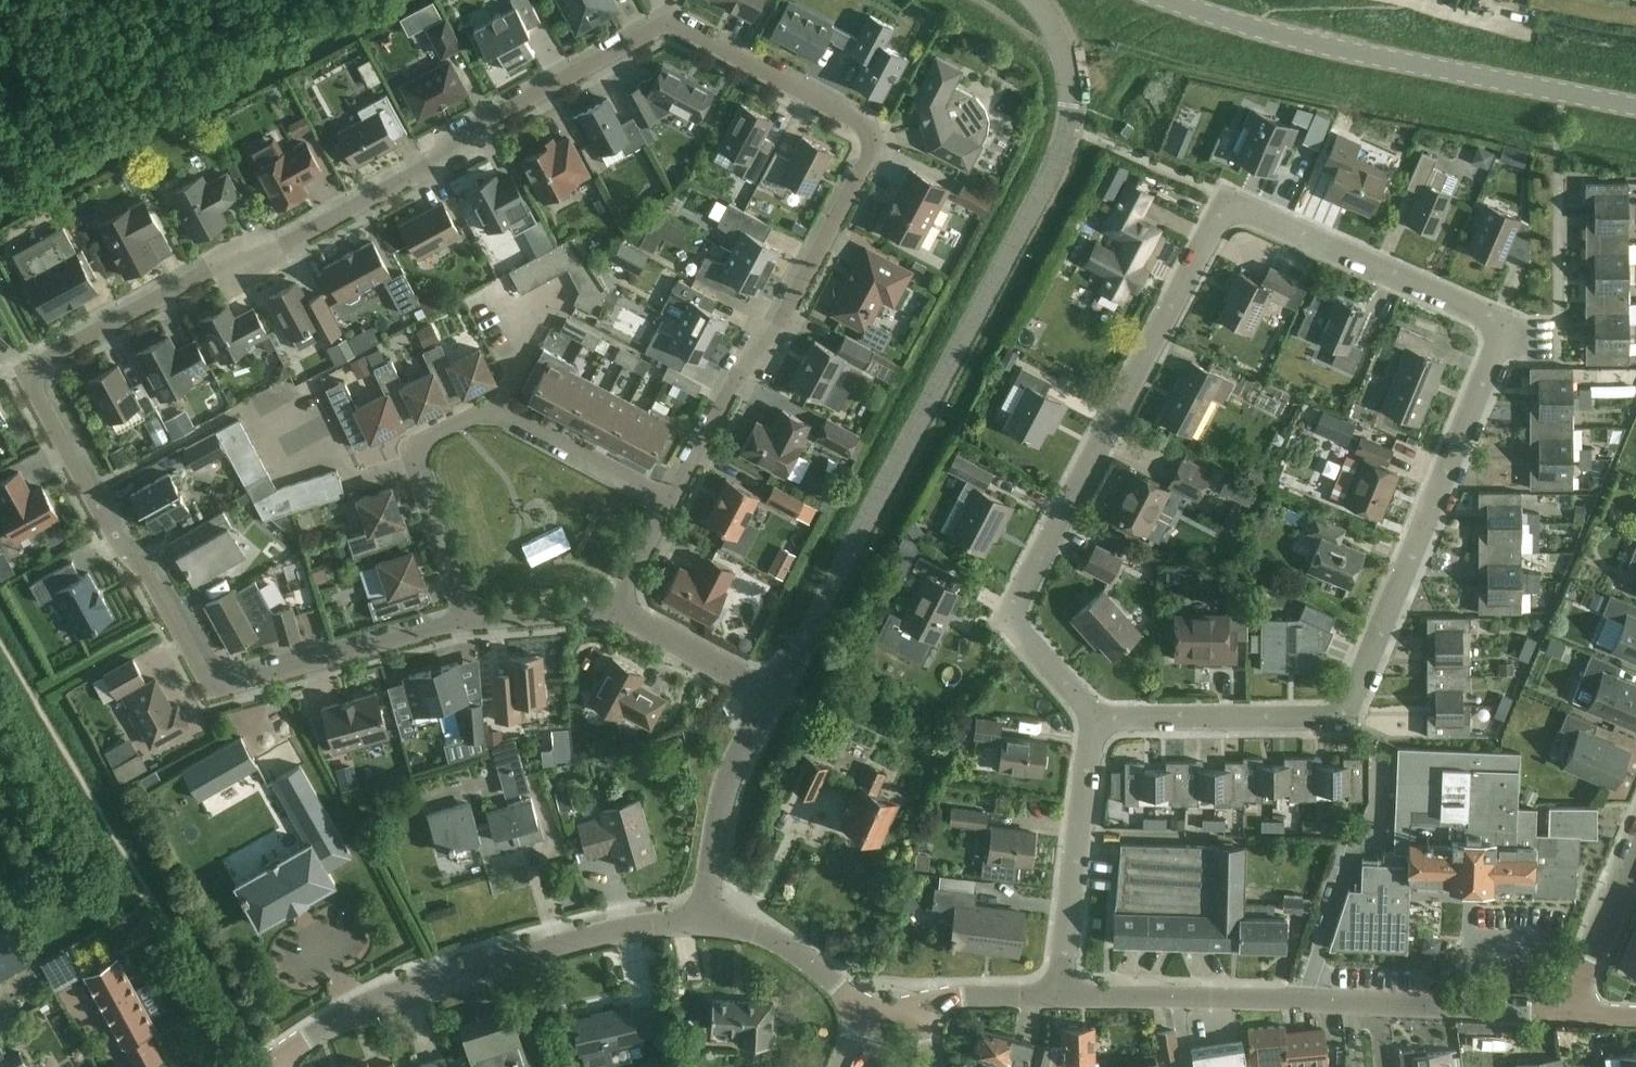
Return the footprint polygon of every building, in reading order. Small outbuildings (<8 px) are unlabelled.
[(463,33),(479,24),(466,0),(445,0),(463,33)] [(492,19),(473,30),(486,55),(496,50),(507,70),(534,55),(523,35),(529,32),(527,28),(540,21),(529,0),(511,0),(515,7),(503,14),(499,12),(496,13),(493,16),(492,19)] [(608,0),(558,0),(576,32),(615,12),(608,0)] [(724,3),(724,2),(738,9),(737,10),(751,18),(760,0),(717,0),(724,3)] [(789,2),(772,34),(800,49),(799,51),(815,59),(818,53),(826,38),(839,45),(846,32),(832,24),(829,30),(804,16),(807,12),(789,2)] [(433,3),(416,11),(425,28),(441,20),(442,20),(433,3)] [(846,32),(839,45),(851,51),(867,60),(855,83),(881,97),(892,78),(895,80),(907,58),(884,46),(893,28),(870,15),(858,38),(846,32)] [(425,28),(441,59),(462,49),(447,18),(442,20),(441,20),(425,28)] [(929,149),(968,170),(987,133),(988,120),(985,107),(976,97),(953,85),(961,70),(936,57),(914,100),(929,149)] [(466,92),(449,61),(402,86),(418,117),(466,92)] [(639,85),(640,86),(624,95),(637,118),(634,119),(647,143),(656,138),(648,122),(656,117),(674,108),(698,121),(713,92),(661,64),(658,68),(657,67),(651,78),(639,85)] [(342,143),(339,145),(337,149),(342,157),(346,159),(350,156),(355,166),(396,144),(393,140),(407,133),(386,94),(358,110),(363,119),(337,133),(342,143)] [(608,99),(578,115),(600,154),(601,153),(607,164),(647,143),(634,119),(633,118),(621,124),(608,99)] [(727,167),(733,155),(748,164),(742,175),(754,181),(774,143),(763,137),(772,120),(741,104),(718,147),(719,148),(713,159),(727,167)] [(1318,149),(1330,119),(1298,107),(1291,120),(1309,127),(1302,142),(1318,149)] [(1271,172),(1291,127),(1255,111),(1235,156),(1271,172)] [(1340,115),(1334,127),(1344,131),(1349,119),(1340,115)] [(304,117),(289,125),(296,137),(311,129),(304,117)] [(327,119),(310,129),(316,140),(334,130),(327,119)] [(1175,121),(1163,149),(1177,155),(1189,127),(1175,121)] [(1128,138),(1134,129),(1128,124),(1122,133),(1128,138)] [(216,133),(202,140),(210,155),(224,147),(216,133)] [(1353,158),(1359,145),(1337,135),(1323,167),(1335,172),(1325,196),(1341,203),(1344,197),(1371,209),(1387,174),(1353,158)] [(275,136),(246,152),(278,209),(306,193),(300,182),(321,171),(306,142),(285,154),(275,136)] [(790,182),(810,192),(831,152),(802,137),(790,160),(775,152),(759,182),(783,195),(790,182)] [(523,160),(544,200),(550,197),(557,201),(569,194),(570,187),(576,184),(575,182),(588,175),(569,138),(555,145),(554,144),(523,160)] [(1503,145),(1499,159),(1509,162),(1513,148),(1503,145)] [(1476,147),(1470,162),(1485,167),(1491,153),(1476,147)] [(1421,153),(1406,187),(1420,193),(1407,223),(1432,234),(1457,178),(1432,167),(1436,159),(1421,153)] [(897,198),(881,227),(918,246),(949,189),(909,168),(894,196),(897,198)] [(225,203),(227,206),(240,199),(226,174),(206,185),(201,177),(170,194),(194,239),(226,222),(218,207),(225,203)] [(496,175),(466,191),(467,192),(488,232),(518,216),(524,227),(536,221),(521,194),(510,200),(496,175)] [(1595,213),(1628,213),(1627,182),(1586,183),(1587,202),(1595,202),(1595,213)] [(1140,268),(1159,231),(1138,220),(1151,196),(1128,184),(1105,229),(1130,243),(1122,258),(1111,253),(1101,272),(1109,276),(1102,290),(1121,299),(1128,286),(1136,290),(1146,271),(1140,268)] [(979,190),(969,207),(984,216),(994,199),(979,190)] [(144,200),(97,225),(125,276),(158,258),(147,237),(160,230),(144,200)] [(418,257),(460,235),(443,203),(401,226),(418,257)] [(732,252),(768,271),(779,249),(759,238),(767,223),(729,203),(719,222),(721,227),(738,239),(732,252)] [(1529,223),(1488,205),(1487,208),(1468,250),(1499,263),(1505,250),(1529,261),(1529,223)] [(675,209),(665,233),(676,237),(686,213),(675,209)] [(963,210),(956,226),(968,231),(975,215),(963,210)] [(1587,243),(1628,243),(1628,213),(1595,213),(1595,224),(1587,224),(1587,243)] [(795,222),(791,229),(803,235),(807,228),(795,222)] [(40,246),(17,258),(28,278),(26,279),(47,318),(81,300),(74,287),(95,275),(81,249),(77,252),(63,227),(37,241),(40,246)] [(573,280),(596,268),(578,233),(566,240),(578,262),(567,268),(567,269),(573,280)] [(643,238),(639,246),(652,253),(656,245),(643,238)] [(566,240),(543,252),(556,275),(567,269),(567,268),(578,262),(566,240)] [(342,257),(323,268),(341,301),(345,299),(346,300),(350,302),(358,298),(359,293),(358,291),(382,278),(401,313),(420,303),(419,302),(403,272),(392,278),(372,241),(354,251),(354,250),(342,256),(342,257)] [(621,242),(611,260),(625,267),(635,249),(621,242)] [(1628,243),(1587,243),(1587,261),(1595,261),(1595,273),(1628,272),(1628,243)] [(892,333),(870,322),(882,299),(894,305),(911,272),(866,248),(832,313),(864,330),(861,338),(883,350),(892,333)] [(544,281),(556,275),(543,252),(532,258),(544,281)] [(756,293),(768,271),(732,252),(725,264),(705,257),(695,275),(730,293),(736,282),(756,293)] [(533,287),(544,281),(532,258),(520,264),(533,287)] [(521,293),(533,287),(520,264),(509,270),(521,293)] [(579,291),(609,291),(596,268),(573,280),(579,291)] [(1290,297),(1298,282),(1270,268),(1260,286),(1239,275),(1231,290),(1234,292),(1220,317),(1251,333),(1270,298),(1284,305),(1289,296),(1290,297)] [(1587,302),(1629,302),(1628,272),(1595,273),(1595,284),(1587,284),(1587,302)] [(678,279),(661,312),(680,322),(716,341),(727,320),(707,309),(713,298),(678,279)] [(296,283),(270,297),(292,338),(298,350),(322,337),(325,341),(342,332),(322,293),(318,296),(306,302),(296,283)] [(1351,344),(1365,311),(1335,298),(1335,300),(1328,297),(1329,295),(1317,289),(1310,304),(1303,307),(1306,314),(1297,334),(1317,342),(1318,340),(1339,349),(1332,364),(1352,373),(1363,349),(1351,344)] [(609,291),(579,291),(574,303),(597,315),(609,291)] [(435,294),(419,302),(420,303),(426,314),(442,306),(435,294)] [(1596,332),(1629,332),(1629,302),(1587,302),(1587,321),(1596,321),(1596,332)] [(259,338),(267,334),(253,307),(234,317),(228,305),(198,321),(220,362),(250,346),(249,344),(259,338)] [(388,308),(375,315),(383,327),(395,320),(388,308)] [(584,343),(590,331),(566,319),(560,330),(584,343)] [(704,363),(716,341),(680,322),(673,335),(656,329),(645,351),(676,368),(684,352),(704,363)] [(432,324),(416,331),(423,346),(439,339),(432,324)] [(386,336),(400,350),(411,340),(397,326),(386,336)] [(370,327),(349,338),(357,353),(377,342),(370,327)] [(1418,424),(1443,363),(1426,356),(1432,341),(1400,327),(1393,343),(1407,349),(1382,409),(1418,424)] [(584,343),(594,348),(600,337),(590,331),(584,343)] [(1629,332),(1596,332),(1596,343),(1587,343),(1588,363),(1629,362),(1629,332)] [(267,334),(259,338),(266,351),(274,347),(267,334)] [(815,340),(791,385),(822,401),(833,381),(846,358),(865,368),(874,351),(845,335),(836,352),(815,340)] [(182,350),(177,353),(168,337),(137,354),(161,399),(193,382),(189,375),(208,366),(194,341),(181,348),(182,350)] [(347,338),(329,347),(337,363),(355,354),(347,338)] [(433,371),(448,402),(463,395),(463,396),(467,394),(466,393),(472,391),(477,389),(495,380),(480,349),(450,363),(440,343),(422,352),(432,372),(433,371)] [(379,347),(366,354),(372,366),(385,360),(379,347)] [(624,364),(630,352),(620,347),(614,359),(624,364)] [(570,370),(573,364),(543,348),(523,387),(532,392),(528,399),(548,410),(570,370)] [(1007,349),(1000,364),(1010,369),(1017,354),(1007,349)] [(633,369),(640,358),(630,352),(624,364),(633,369)] [(366,354),(349,362),(356,377),(373,369),(372,366),(366,354)] [(433,371),(432,372),(403,386),(390,358),(385,360),(372,366),(373,369),(385,394),(386,393),(402,424),(416,417),(417,418),(420,416),(420,415),(425,413),(426,414),(430,411),(448,402),(433,371)] [(277,367),(275,374),(278,380),(290,374),(284,363),(277,367)] [(1223,402),(1233,385),(1192,363),(1162,420),(1190,435),(1211,396),(1223,402)] [(129,388),(117,365),(87,381),(109,421),(138,406),(143,415),(155,408),(141,381),(129,388)] [(672,382),(678,370),(668,365),(662,377),(672,382)] [(1541,398),(1574,398),(1574,367),(1532,367),(1532,387),(1541,387),(1541,398)] [(1056,423),(1065,406),(1044,395),(1050,383),(1022,368),(1014,382),(1025,388),(1004,427),(1037,445),(1050,420),(1056,423)] [(590,380),(570,370),(548,410),(568,420),(590,380)] [(678,370),(672,382),(696,395),(702,383),(678,370)] [(386,393),(385,394),(356,408),(343,380),(325,388),(354,448),(356,447),(355,446),(369,439),(370,440),(373,439),(373,438),(378,435),(379,436),(384,433),(402,424),(386,393)] [(588,431),(609,391),(590,380),(568,420),(588,431)] [(1581,398),(1592,398),(1592,388),(1581,388),(1581,398)] [(608,441),(629,401),(609,391),(588,431),(608,441)] [(1532,427),(1574,427),(1574,398),(1541,398),(1541,409),(1532,409),(1532,427)] [(1592,398),(1581,398),(1581,407),(1592,407),(1592,398)] [(649,412),(649,411),(629,401),(608,441),(628,452),(649,412)] [(649,412),(628,452),(648,463),(652,455),(661,460),(682,422),(652,406),(649,411),(649,412)] [(186,410),(166,421),(175,438),(195,427),(186,410)] [(740,452),(785,475),(801,445),(799,444),(809,424),(782,410),(772,430),(756,421),(740,452)] [(1314,431),(1346,445),(1355,424),(1322,410),(1314,431)] [(216,431),(223,445),(246,433),(239,419),(216,431)] [(817,438),(847,454),(857,435),(827,419),(817,438)] [(1541,457),(1574,457),(1574,427),(1532,427),(1532,447),(1541,447),(1541,457)] [(215,432),(201,439),(184,449),(195,468),(225,451),(215,432)] [(223,445),(231,459),(254,447),(246,433),(223,445)] [(1386,463),(1391,451),(1362,439),(1357,451),(1366,455),(1346,503),(1380,517),(1397,474),(1380,467),(1382,462),(1386,463)] [(124,447),(112,454),(119,468),(132,461),(124,447)] [(231,459),(238,473),(261,461),(254,447),(231,459)] [(1581,457),(1592,457),(1592,448),(1581,448),(1581,457)] [(1002,525),(1012,508),(981,492),(991,473),(957,455),(950,469),(969,480),(959,497),(969,502),(951,536),(983,553),(999,523),(1002,525)] [(1574,457),(1541,457),(1541,468),(1532,468),(1532,488),(1574,488),(1574,457)] [(1592,457),(1581,457),(1581,466),(1592,466),(1592,457)] [(238,473),(239,475),(246,487),(269,475),(261,461),(238,473)] [(1197,500),(1210,476),(1182,462),(1170,485),(1197,500)] [(1251,467),(1244,479),(1259,486),(1265,474),(1251,467)] [(329,499),(345,494),(337,469),(321,474),(329,499)] [(18,472),(0,482),(0,499),(4,507),(0,510),(0,513),(15,541),(58,517),(41,487),(28,494),(24,487),(26,486),(18,472)] [(166,525),(176,520),(175,518),(189,510),(180,494),(180,495),(177,489),(177,488),(169,473),(131,493),(140,509),(144,507),(147,512),(147,513),(155,529),(165,523),(166,525)] [(314,504),(329,499),(321,474),(306,479),(314,504)] [(1150,526),(1168,492),(1134,474),(1112,516),(1142,531),(1146,524),(1150,526)] [(246,487),(264,520),(276,489),(269,475),(246,487)] [(1593,476),(1588,480),(1588,487),(1599,487),(1599,476),(1593,476)] [(1225,477),(1218,490),(1247,505),(1254,492),(1225,477)] [(721,496),(707,522),(729,534),(724,542),(743,552),(758,525),(746,519),(759,496),(726,478),(718,494),(721,496)] [(299,509),(314,504),(306,479),(291,484),(299,509)] [(291,484),(276,489),(264,520),(299,509),(291,484)] [(803,501),(774,485),(766,500),(795,516),(795,515),(803,501)] [(364,532),(347,537),(354,556),(408,538),(401,518),(399,512),(400,512),(398,507),(397,507),(391,488),(358,499),(369,531),(364,532)] [(1486,522),(1521,522),(1521,491),(1479,491),(1479,511),(1486,511),(1486,522)] [(825,498),(820,507),(827,511),(832,502),(825,498)] [(803,501),(795,515),(810,523),(818,509),(803,501)] [(1575,505),(1573,518),(1583,520),(1585,505),(1575,505)] [(245,556),(236,540),(231,543),(224,530),(231,525),(223,511),(189,530),(196,543),(177,554),(194,584),(245,556)] [(1529,522),(1540,522),(1540,513),(1528,513),(1529,522)] [(1350,588),(1364,555),(1338,544),(1344,531),(1315,519),(1309,532),(1322,537),(1308,571),(1350,588)] [(1478,552),(1521,552),(1521,522),(1486,522),(1486,534),(1478,534),(1478,552)] [(1529,532),(1540,532),(1540,522),(1529,522),(1529,532)] [(905,536),(888,570),(905,579),(922,545),(905,536)] [(342,543),(333,547),(337,560),(347,556),(342,543)] [(1628,564),(1635,568),(1635,545),(1628,564)] [(1110,581),(1121,559),(1096,546),(1085,568),(1110,581)] [(783,547),(770,571),(786,580),(798,556),(783,547)] [(385,595),(384,595),(368,600),(374,618),(428,601),(422,580),(421,581),(419,575),(420,575),(418,570),(412,551),(378,561),(389,593),(385,595)] [(1487,582),(1522,582),(1521,552),(1478,552),(1479,571),(1487,571),(1487,582)] [(292,556),(279,564),(287,577),(300,569),(292,556)] [(723,590),(733,570),(708,557),(698,577),(680,567),(663,597),(668,600),(666,602),(667,604),(675,608),(677,607),(678,605),(709,622),(725,591),(723,590)] [(891,615),(878,640),(918,661),(930,639),(936,641),(946,622),(941,620),(956,591),(955,591),(961,578),(947,571),(920,557),(913,569),(926,576),(902,621),(891,615)] [(79,636),(113,617),(103,600),(104,600),(98,589),(97,589),(88,572),(80,576),(72,561),(30,584),(40,603),(56,594),(79,636)] [(324,569),(313,573),(316,584),(328,580),(324,569)] [(1529,582),(1540,582),(1540,573),(1529,573),(1529,582)] [(300,621),(320,617),(313,580),(293,584),(300,621)] [(205,604),(231,651),(259,636),(262,641),(278,637),(280,643),(300,638),(291,607),(272,612),(255,581),(236,592),(234,588),(205,604)] [(1522,582),(1487,582),(1487,593),(1479,593),(1479,613),(1522,613),(1522,582)] [(1529,591),(1540,591),(1540,582),(1529,582),(1529,591)] [(322,593),(327,613),(338,610),(333,590),(322,593)] [(1595,590),(1589,605),(1603,611),(1607,602),(1609,596),(1595,590)] [(1112,659),(1140,634),(1102,591),(1071,619),(1086,635),(1089,633),(1112,659)] [(1610,594),(1609,596),(1607,602),(1603,611),(1602,613),(1624,622),(1612,649),(1635,659),(1635,605),(1610,594)] [(1224,617),(1176,616),(1176,660),(1236,660),(1236,640),(1247,640),(1247,608),(1224,608),(1224,617)] [(1331,633),(1300,618),(1300,613),(1286,613),(1286,619),(1262,619),(1262,672),(1315,672),(1315,648),(1324,648),(1331,633)] [(1435,647),(1463,647),(1463,631),(1471,632),(1471,617),(1426,617),(1426,637),(1435,637),(1435,647)] [(1532,651),(1536,642),(1527,638),(1523,648),(1532,651)] [(1463,663),(1463,647),(1435,647),(1435,659),(1426,659),(1426,677),(1471,677),(1470,663),(1463,663)] [(1528,661),(1532,651),(1523,648),(1519,658),(1528,661)] [(1572,700),(1589,707),(1635,727),(1635,687),(1616,679),(1621,666),(1591,654),(1579,682),(1572,700)] [(528,656),(509,657),(511,684),(493,686),(496,720),(520,718),(525,717),(523,703),(545,701),(541,655),(528,656)] [(104,675),(92,681),(104,702),(115,695),(121,692),(133,713),(129,715),(136,726),(139,724),(151,745),(188,724),(177,705),(172,708),(155,678),(143,685),(141,681),(144,679),(133,658),(104,675)] [(638,685),(643,675),(613,658),(589,701),(620,718),(623,712),(650,727),(665,699),(638,685)] [(409,677),(404,679),(414,715),(461,702),(464,738),(464,740),(466,753),(480,751),(485,751),(484,739),(481,698),(479,678),(463,681),(458,662),(409,676),(409,677)] [(1513,664),(1498,664),(1498,675),(1513,675),(1513,664)] [(1470,691),(1471,677),(1426,677),(1426,696),(1435,696),(1435,706),(1469,706),(1463,706),(1463,691),(1470,691)] [(340,702),(322,707),(335,751),(388,736),(376,692),(353,699),(353,701),(340,704),(340,702)] [(1498,706),(1508,709),(1512,699),(1502,695),(1498,706)] [(1469,722),(1469,706),(1435,706),(1435,717),(1426,717),(1426,737),(1470,737),(1470,722),(1469,722)] [(1503,720),(1508,709),(1498,706),(1494,716),(1503,720)] [(1565,765),(1614,786),(1628,752),(1592,737),(1597,724),(1567,712),(1560,729),(1577,736),(1565,765)] [(998,742),(1000,723),(978,720),(975,739),(998,742)] [(637,729),(620,734),(623,746),(640,741),(637,729)] [(502,731),(486,732),(487,745),(503,741),(502,731)] [(187,767),(203,796),(263,762),(247,734),(187,767)] [(1041,774),(1045,743),(1003,737),(999,769),(1041,774)] [(129,738),(104,752),(112,767),(137,753),(129,738)] [(515,740),(492,745),(505,796),(528,790),(515,740)] [(1370,743),(1369,758),(1380,758),(1381,744),(1370,743)] [(1597,838),(1597,807),(1549,806),(1548,834),(1535,833),(1536,808),(1517,807),(1518,751),(1396,748),(1392,852),(1383,852),(1383,860),(1362,859),(1361,881),(1355,881),(1354,890),(1349,889),(1329,949),(1407,952),(1409,882),(1450,883),(1449,888),(1492,889),(1492,885),(1532,887),(1532,895),(1575,896),(1576,865),(1578,865),(1580,837),(1597,838)] [(137,753),(112,767),(121,783),(148,768),(139,752),(137,753)] [(829,768),(807,757),(793,787),(815,797),(829,768)] [(1242,758),(1242,762),(1243,762),(1243,801),(1272,801),(1272,793),(1272,766),(1262,766),(1262,758),(1242,758)] [(1288,801),(1303,801),(1303,758),(1284,758),(1284,766),(1272,766),(1272,793),(1288,793),(1288,801)] [(1332,793),(1332,766),(1322,766),(1322,758),(1303,758),(1303,801),(1316,801),(1316,793),(1332,793)] [(1332,766),(1332,793),(1348,793),(1348,801),(1363,801),(1363,758),(1343,758),(1343,766),(1332,766)] [(1124,785),(1124,805),(1154,805),(1154,770),(1144,770),(1144,762),(1124,762),(1124,771),(1124,785)] [(1154,770),(1154,805),(1183,805),(1183,762),(1165,762),(1165,770),(1154,770)] [(1213,797),(1213,770),(1203,770),(1203,762),(1183,762),(1183,805),(1198,805),(1198,797),(1213,797)] [(1229,808),(1229,805),(1243,805),(1243,801),(1243,762),(1242,762),(1224,762),(1224,770),(1213,770),(1213,797),(1213,808),(1229,808)] [(287,910),(288,912),(310,900),(309,898),(336,883),(329,870),(353,856),(302,765),(277,778),(312,840),(281,857),(280,855),(266,863),(267,865),(236,882),(260,925),(287,910)] [(158,767),(142,776),(148,788),(164,779),(158,767)] [(879,843),(897,804),(876,794),(886,774),(870,767),(857,795),(852,793),(844,810),(849,813),(843,826),(879,843)] [(355,770),(337,775),(341,789),(359,785),(355,770)] [(1124,771),(1110,771),(1110,785),(1124,785),(1124,771)] [(569,788),(556,791),(561,809),(574,806),(569,788)] [(1525,788),(1519,800),(1531,806),(1537,794),(1525,788)] [(481,854),(542,837),(531,798),(508,805),(509,809),(487,815),(490,824),(475,828),(468,803),(429,814),(439,851),(466,843),(466,844),(477,841),(481,854)] [(618,866),(654,856),(637,800),(602,810),(604,817),(579,824),(588,856),(613,849),(618,866)] [(985,828),(986,813),(953,809),(951,824),(985,828)] [(1281,811),(1273,811),(1273,819),(1281,819),(1281,811)] [(1154,829),(1155,818),(1144,818),(1143,828),(1154,829)] [(1154,829),(1166,829),(1166,818),(1155,818),(1154,829)] [(1183,819),(1172,819),(1172,828),(1183,828),(1183,819)] [(1214,830),(1214,819),(1202,819),(1202,830),(1214,830)] [(1214,819),(1214,830),(1225,830),(1225,819),(1214,819)] [(1273,831),(1273,821),(1262,820),(1262,831),(1273,831)] [(1273,831),(1284,831),(1284,821),(1273,821),(1273,831)] [(1332,833),(1332,822),(1320,822),(1320,833),(1332,833)] [(1332,822),(1332,833),(1343,833),(1343,822),(1332,822)] [(1019,864),(1030,865),(1034,833),(992,828),(988,856),(983,855),(981,877),(1017,881),(1019,864)] [(1245,848),(1242,848),(1243,835),(1223,835),(1223,847),(1120,844),(1114,910),(1114,944),(1239,948),(1240,916),(1243,917),(1243,902),(1245,848)] [(1323,892),(1322,881),(1301,883),(1301,893),(1323,892)] [(1018,955),(1023,913),(974,907),(976,893),(934,888),(932,908),(954,911),(950,946),(1018,955)] [(1445,895),(1441,923),(1454,925),(1458,897),(1445,895)] [(1302,899),(1302,912),(1312,913),(1312,897),(1302,896),(1302,899)] [(1302,912),(1302,899),(1285,899),(1284,912),(1302,912)] [(1285,918),(1273,917),(1273,903),(1243,902),(1243,917),(1240,916),(1239,948),(1241,948),(1241,947),(1284,948),(1285,918)] [(31,962),(10,922),(0,927),(0,979),(31,962)] [(1621,959),(1634,965),(1632,970),(1635,972),(1635,928),(1621,959)] [(55,992),(85,975),(69,945),(39,961),(55,992)] [(163,1061),(148,1033),(156,1029),(117,958),(85,976),(136,1066),(152,1066),(163,1061)] [(773,1003),(712,1000),(711,1030),(739,1031),(738,1045),(771,1046),(773,1003)] [(575,1019),(581,1051),(585,1066),(596,1066),(613,1063),(609,1045),(637,1039),(630,1004),(602,1010),(602,1013),(575,1019)] [(527,1058),(511,1010),(461,1025),(475,1066),(498,1066),(527,1058)] [(700,1026),(685,1026),(685,1036),(700,1036),(700,1026)] [(1248,1031),(1252,1066),(1254,1066),(1265,1066),(1299,1066),(1327,1063),(1323,1029),(1284,1033),(1283,1027),(1248,1031)] [(1093,1063),(1092,1028),(1063,1029),(1063,1048),(1050,1048),(1050,1049),(1046,1066),(1065,1066),(1064,1064),(1083,1064),(1083,1066),(1098,1066),(1098,1063),(1093,1063)] [(1031,1043),(981,1030),(974,1056),(1007,1064),(1007,1066),(1026,1066),(1029,1056),(1028,1055),(1031,1043)] [(1161,1060),(1180,1056),(1175,1031),(1156,1034),(1161,1060)] [(545,1041),(531,1046),(536,1060),(550,1055),(545,1041)] [(1245,1059),(1242,1042),(1191,1049),(1194,1066),(1246,1066),(1245,1059)] [(1050,1049),(1037,1046),(1032,1066),(1046,1066),(1050,1049)] [(5,1060),(0,1049),(0,1063),(0,1062),(3,1066),(28,1066),(19,1052),(5,1060)] [(1449,1051),(1415,1055),(1414,1050),(1399,1052),(1401,1066),(1451,1066),(1449,1051)] [(1620,1056),(1620,1057),(1611,1058),(1612,1066),(1635,1066),(1635,1054),(1620,1056)] [(445,1056),(419,1064),(420,1066),(448,1066),(445,1056)]
